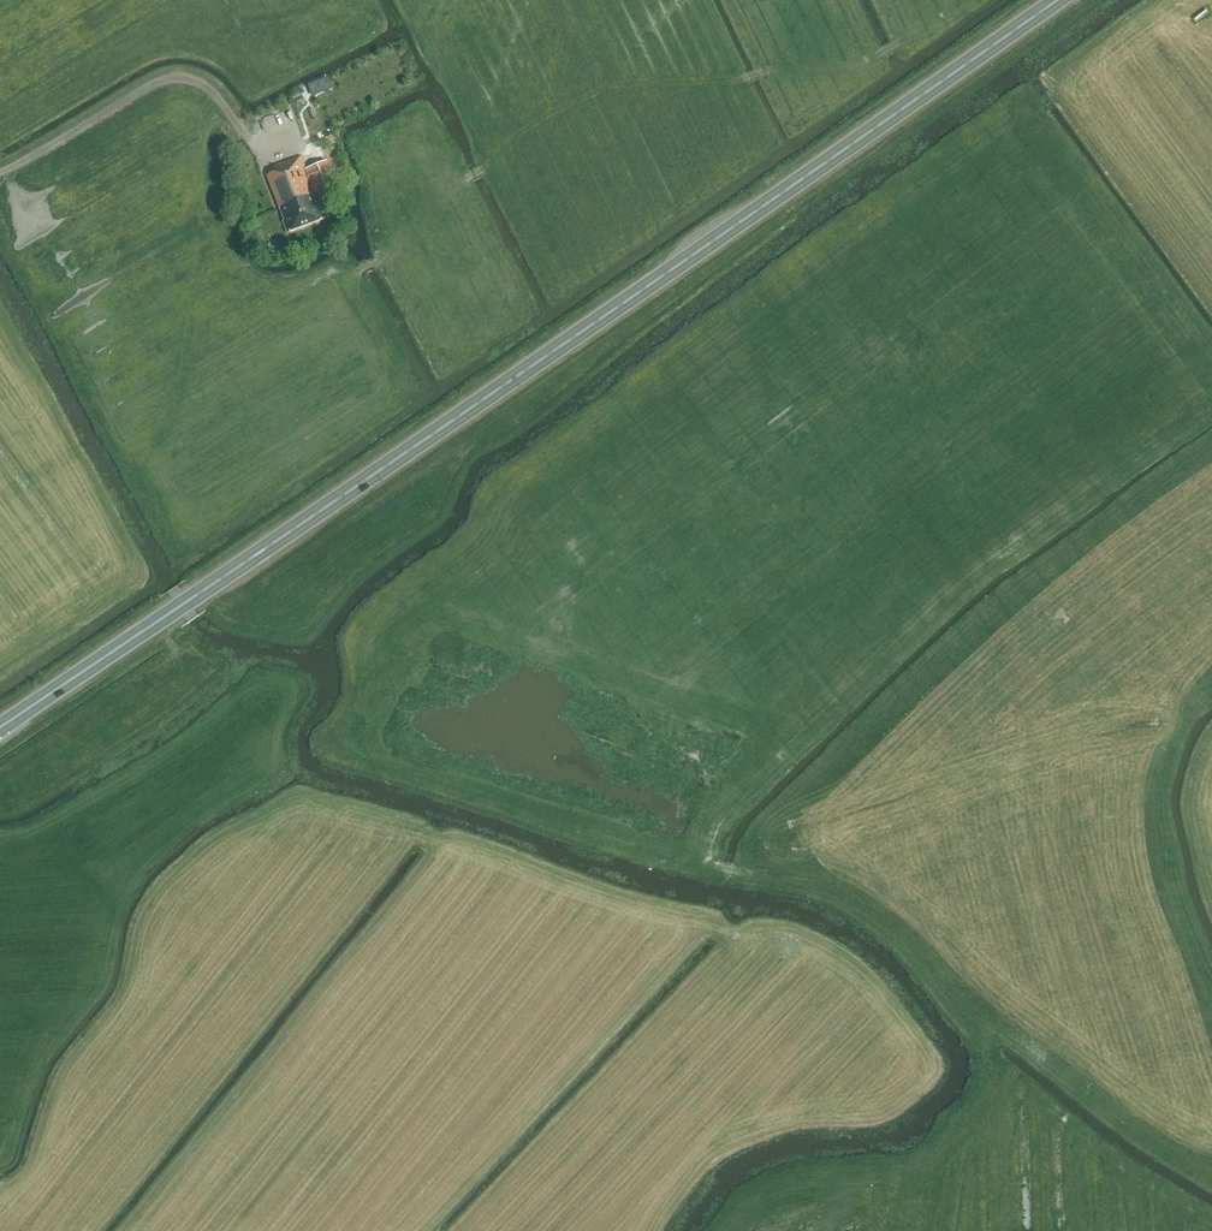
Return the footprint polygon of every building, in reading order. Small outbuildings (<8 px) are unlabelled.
[(328,79),(310,86),(313,95),(331,88),(328,79)] [(284,221),(288,233),(325,219),(320,207),(315,194),(301,155),(274,165),(276,170),(266,174),(278,206),(280,206),(285,220),(284,221)] [(327,161),(306,169),(315,194),(319,204),(340,196),(327,161)]
